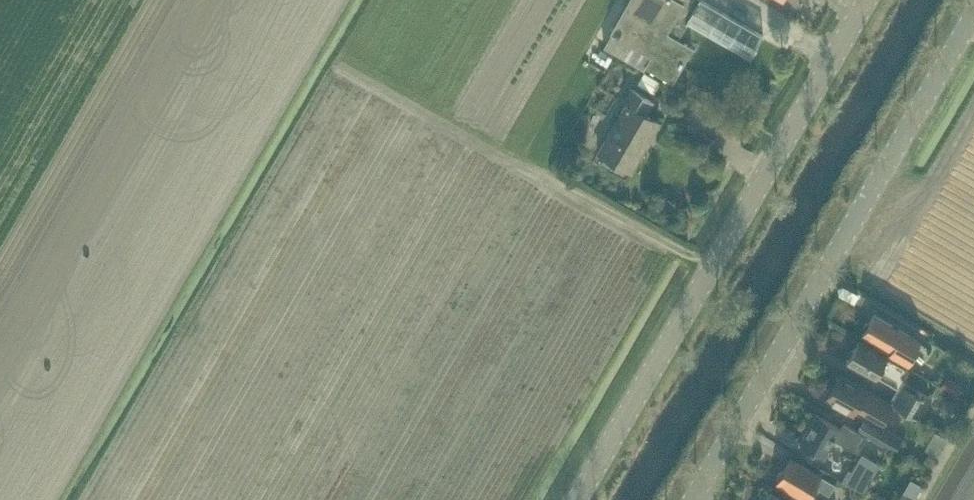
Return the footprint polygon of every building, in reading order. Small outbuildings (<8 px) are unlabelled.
[(707,0),(629,0),(610,31),(612,32),(605,45),(671,85),(694,45),(679,37),(689,20),(752,56),(765,34),(707,0)] [(645,71),(639,81),(655,91),(661,80),(645,71)] [(647,114),(655,100),(630,84),(622,100),(625,103),(598,150),(625,166),(641,139),(647,143),(660,121),(647,114)] [(706,113),(722,117),(725,106),(708,102),(706,113)] [(873,347),(906,367),(921,340),(903,329),(874,311),(861,333),(875,342),(873,347)] [(906,367),(873,347),(859,339),(847,360),(875,376),(877,373),(898,385),(890,400),(894,402),(893,403),(923,420),(937,396),(923,389),(921,393),(902,383),(911,369),(906,367)] [(890,400),(889,402),(838,374),(827,395),(855,412),(858,407),(885,421),(893,403),(894,402),(890,400)] [(942,387),(956,395),(962,384),(948,376),(942,387)] [(844,421),(841,426),(817,412),(800,441),(825,456),(835,438),(858,451),(867,434),(859,428),(844,421)] [(902,437),(895,433),(865,415),(859,428),(867,434),(894,450),(902,437)] [(849,468),(843,479),(864,491),(868,484),(881,464),(863,453),(853,470),(849,468)] [(817,485),(830,493),(836,482),(823,474),(822,474),(791,455),(776,482),(806,499),(805,499),(821,499),(812,495),(817,485)] [(899,499),(912,499),(913,499),(922,485),(911,479),(899,499)] [(772,490),(766,499),(788,499),(772,490)]
